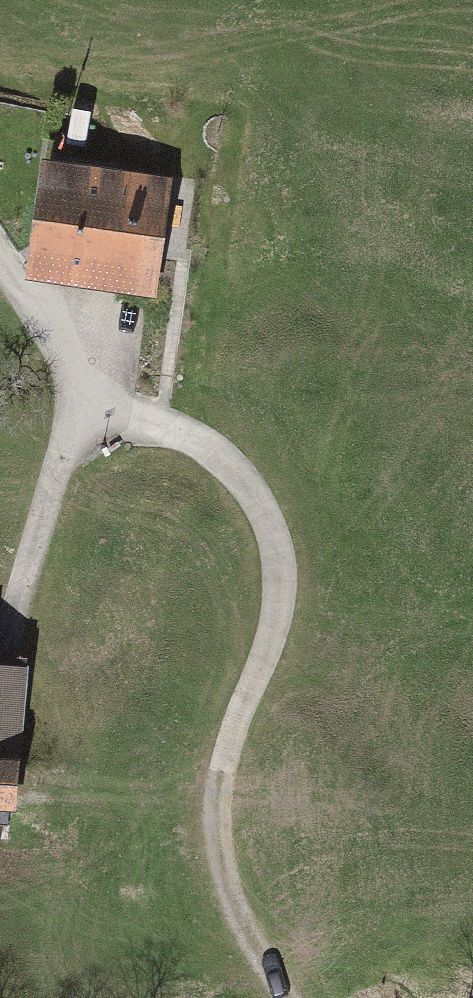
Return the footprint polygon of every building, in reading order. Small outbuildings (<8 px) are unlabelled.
[(197,186),(43,168),(29,288),(160,303),(165,260),(188,263),(197,186)] [(20,850),(35,670),(0,667),(0,849),(20,850)]
